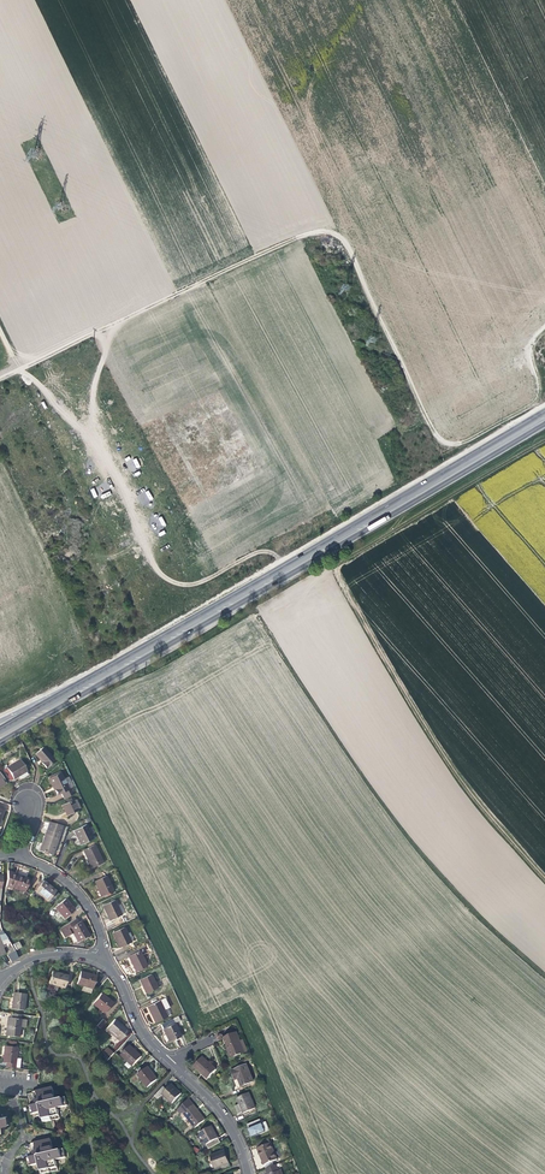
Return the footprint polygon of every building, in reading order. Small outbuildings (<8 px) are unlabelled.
[(400,464),(395,466),(400,476),(405,474),(400,464)] [(35,754),(42,761),(41,762),(43,765),(46,768),(55,761),(43,747),(35,754)] [(18,775),(26,771),(20,759),(6,767),(13,778),(16,777),(18,775)] [(60,774),(59,775),(50,779),(49,780),(53,789),(57,797),(62,795),(65,800),(71,796),(60,774)] [(64,811),(67,817),(78,812),(73,801),(62,806),(64,811)] [(40,850),(52,855),(56,844),(60,845),(60,844),(57,843),(60,835),(63,826),(51,822),(48,830),(40,850)] [(78,839),(81,845),(93,839),(86,825),(74,831),(78,839)] [(94,846),(83,851),(88,860),(92,869),(103,863),(94,846)] [(12,887),(24,891),(29,879),(24,878),(17,875),(12,887)] [(99,889),(102,897),(114,891),(107,877),(95,882),(99,889)] [(50,886),(42,880),(35,891),(48,901),(56,890),(50,886)] [(72,905),(66,898),(60,903),(56,906),(66,918),(75,910),(72,905)] [(108,915),(111,921),(122,916),(115,901),(104,906),(108,915)] [(76,918),(59,928),(64,937),(73,933),(78,942),(89,936),(86,929),(82,921),(79,923),(76,918)] [(117,942),(120,948),(131,943),(124,928),(113,934),(117,942)] [(13,950),(5,955),(10,962),(16,958),(13,950)] [(132,965),(136,972),(147,967),(140,952),(128,957),(132,965)] [(49,982),(64,987),(67,975),(61,973),(52,970),(49,982)] [(88,974),(80,971),(76,983),(92,988),(96,976),(88,974)] [(142,988),(145,994),(157,988),(151,975),(139,981),(142,988)] [(11,1001),(10,1008),(23,1009),(25,993),(12,991),(11,1001)] [(107,997),(101,993),(94,1002),(105,1012),(113,1002),(107,997)] [(151,1013),(155,1021),(171,1014),(168,1007),(170,1006),(165,997),(147,1005),(151,1013)] [(11,1013),(11,1017),(7,1017),(6,1026),(5,1035),(17,1036),(20,1014),(11,1013)] [(160,1024),(162,1028),(165,1034),(169,1041),(180,1036),(174,1022),(179,1020),(179,1019),(178,1015),(160,1024)] [(101,1028),(107,1021),(104,1018),(98,1025),(101,1028)] [(123,1025),(116,1018),(107,1027),(121,1040),(124,1036),(129,1030),(123,1025)] [(231,1057),(244,1052),(236,1032),(223,1038),(228,1049),(231,1057)] [(16,1047),(4,1045),(3,1054),(2,1062),(5,1062),(5,1067),(14,1068),(16,1047)] [(130,1045),(121,1054),(131,1064),(133,1066),(142,1057),(136,1051),(130,1045)] [(108,1059),(114,1052),(111,1049),(105,1056),(108,1059)] [(199,1071),(202,1073),(202,1072),(208,1077),(216,1069),(202,1056),(194,1066),(199,1071)] [(231,1071),(235,1079),(238,1078),(239,1081),(241,1086),(253,1081),(246,1065),(231,1071)] [(139,1067),(139,1066),(133,1073),(136,1078),(138,1076),(146,1087),(156,1079),(151,1073),(147,1067),(142,1070),(139,1067)] [(157,1099),(161,1094),(171,1104),(181,1094),(176,1090),(171,1084),(166,1090),(162,1086),(153,1096),(157,1099)] [(38,1090),(32,1091),(34,1103),(28,1105),(30,1114),(40,1111),(43,1121),(58,1117),(56,1107),(66,1105),(64,1096),(54,1098),(53,1095),(51,1086),(46,1088),(41,1089),(38,1090)] [(243,1113),(255,1108),(248,1094),(237,1098),(239,1104),(235,1106),(237,1110),(238,1114),(242,1112),(243,1113)] [(194,1128),(204,1120),(197,1111),(192,1105),(188,1099),(177,1110),(181,1114),(182,1113),(194,1128)] [(252,1137),(264,1132),(261,1124),(259,1119),(247,1124),(249,1131),(252,1137)] [(220,1142),(217,1138),(215,1134),(211,1126),(199,1133),(205,1144),(208,1149),(220,1142)] [(53,1151),(50,1138),(31,1143),(33,1156),(27,1157),(29,1166),(39,1163),(42,1173),(57,1169),(55,1159),(65,1157),(63,1148),(53,1151)] [(268,1139),(256,1144),(258,1148),(256,1149),(260,1157),(263,1165),(277,1160),(268,1139)] [(214,1168),(220,1166),(222,1170),(230,1167),(227,1158),(224,1150),(210,1156),(214,1168)] [(280,1170),(279,1171),(276,1165),(265,1169),(267,1173),(282,1173),(280,1170)]
